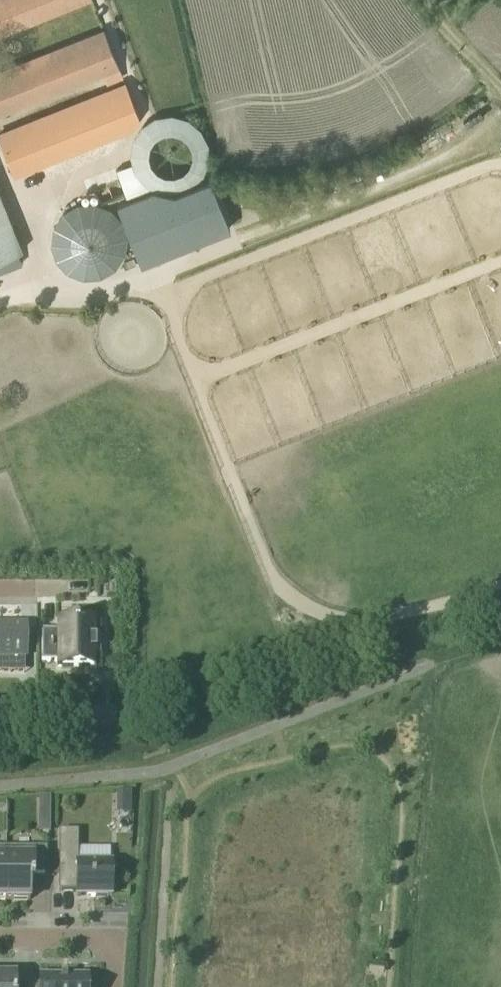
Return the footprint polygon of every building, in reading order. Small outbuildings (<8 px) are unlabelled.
[(88,0),(0,0),(0,35),(88,0)] [(118,66),(104,31),(0,73),(0,113),(118,66)] [(146,138),(131,99),(3,150),(18,189),(146,138)] [(128,199),(116,203),(137,257),(140,264),(230,228),(216,195),(209,178),(161,198),(157,188),(128,199)] [(22,250),(0,194),(0,259),(22,250)] [(62,666),(97,667),(97,656),(104,656),(104,635),(97,635),(97,623),(62,623),(62,630),(37,630),(37,661),(62,661),(62,666)] [(25,657),(25,626),(0,626),(0,657),(25,657)] [(117,802),(131,802),(131,791),(117,791),(117,802)] [(76,890),(76,896),(80,896),(91,896),(112,896),(112,862),(78,862),(78,830),(59,830),(59,890),(76,890)] [(30,900),(30,884),(34,880),(34,873),(47,873),(47,847),(6,847),(6,900),(30,900)] [(0,976),(0,986),(15,986),(15,976),(0,976)] [(92,985),(87,985),(87,977),(68,977),(68,976),(59,976),(59,977),(40,977),(40,986),(92,986),(92,985)]
